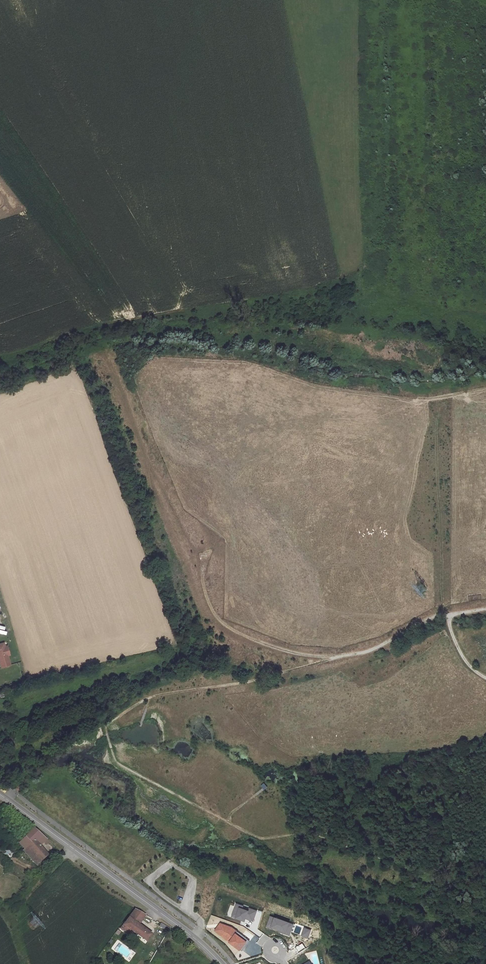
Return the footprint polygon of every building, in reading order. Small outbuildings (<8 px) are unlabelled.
[(0,643),(0,658),(2,666),(11,663),(8,654),(11,653),(8,644),(6,645),(2,646),(0,643)] [(40,847),(46,841),(34,830),(19,844),(23,850),(22,851),(36,866),(47,853),(40,847)] [(8,849),(5,854),(11,858),(14,853),(8,849)] [(241,904),(235,901),(230,914),(243,918),(244,916),(251,918),(255,908),(247,906),(247,908),(241,906),(241,904)] [(144,914),(134,908),(122,925),(144,940),(150,932),(138,924),(144,914)] [(276,916),(275,917),(271,915),(268,924),(273,926),(273,925),(282,929),(286,930),(289,921),(276,916)] [(286,930),(282,929),(282,931),(289,934),(293,922),(289,921),(286,930)] [(219,922),(217,926),(216,925),(212,932),(239,947),(245,936),(230,925),(219,922)] [(307,935),(309,928),(303,926),(301,933),(307,935)] [(245,936),(239,947),(242,949),(248,938),(245,936)] [(299,954),(306,949),(302,943),(295,947),(299,954)] [(116,949),(127,957),(130,952),(119,944),(116,949)]
